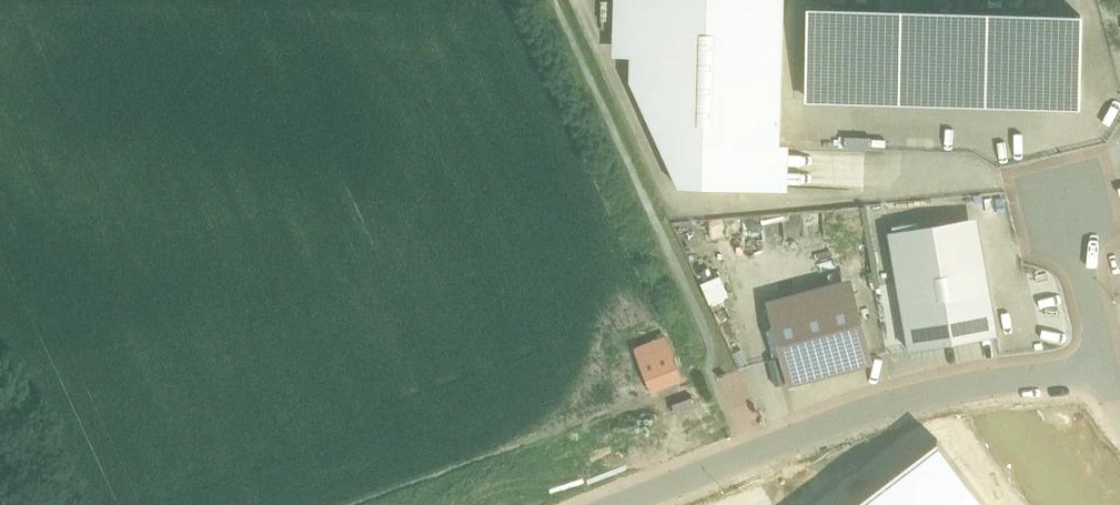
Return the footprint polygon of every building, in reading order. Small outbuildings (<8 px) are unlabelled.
[(682,183),(781,185),(785,0),(617,0),(615,54),(633,54),(633,78),(682,183)] [(1082,16),(810,9),(808,99),(1079,107),(1082,16)] [(977,217),(889,233),(909,350),(998,334),(977,217)] [(853,296),(774,317),(791,383),(871,362),(853,296)]
